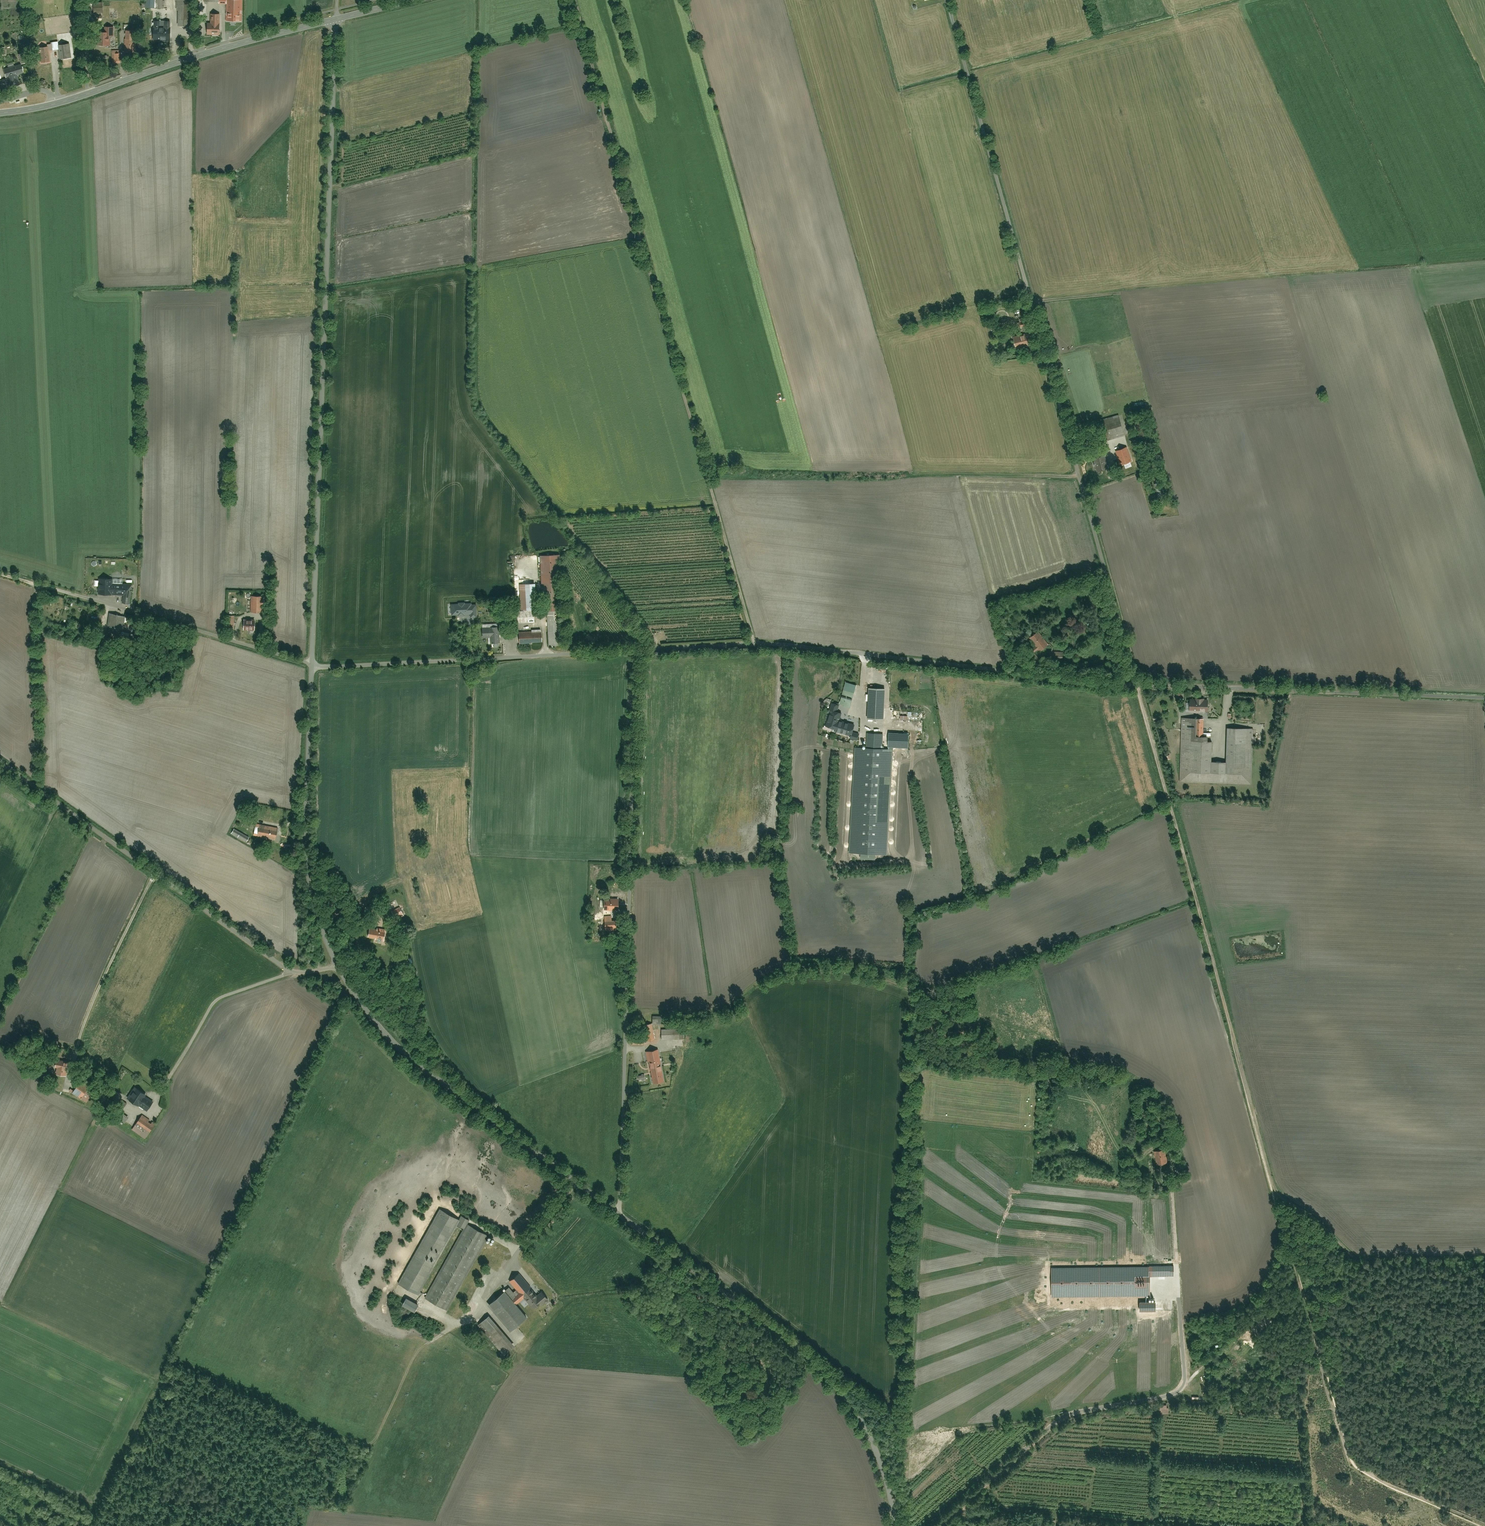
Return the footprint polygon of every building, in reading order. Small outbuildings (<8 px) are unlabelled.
[(155,9),(166,8),(165,0),(155,0),(155,9)] [(180,27),(192,26),(192,0),(180,0),(180,27)] [(228,1),(228,21),(243,21),(243,1),(228,1)] [(210,15),(210,35),(223,35),(223,15),(210,15)] [(156,21),(156,40),(173,40),(173,21),(156,21)] [(112,48),(112,36),(116,36),(116,27),(110,27),(110,32),(100,32),(100,48),(112,48)] [(125,31),(126,53),(136,53),(135,31),(125,31)] [(60,50),(61,60),(70,59),(69,45),(62,45),(62,42),(48,42),(49,47),(40,48),(41,64),(51,64),(51,51),(60,50)] [(19,54),(21,65),(28,63),(26,53),(19,54)] [(3,70),(5,78),(7,78),(10,87),(20,85),(18,75),(24,73),(22,65),(3,70)] [(1011,337),(1013,349),(1031,346),(1029,333),(1011,337)] [(1023,352),(1026,359),(1038,356),(1036,348),(1023,352)] [(1102,419),(1106,438),(1125,434),(1122,415),(1102,419)] [(1126,446),(1113,450),(1121,474),(1133,470),(1126,446)] [(1101,455),(1091,457),(1094,472),(1104,470),(1101,455)] [(548,646),(560,645),(559,612),(561,612),(559,555),(538,556),(541,612),(546,612),(548,646)] [(132,580),(113,580),(113,578),(101,578),(101,596),(114,596),(114,589),(131,590),(132,580)] [(520,585),(521,610),(534,609),(533,584),(520,585)] [(252,596),(253,611),(265,611),(265,596),(252,596)] [(458,615),(464,614),(464,613),(471,613),(471,616),(476,616),(475,605),(471,605),(471,603),(464,604),(464,603),(459,603),(459,604),(452,605),(452,614),(458,614),(458,615)] [(517,613),(517,624),(533,624),(533,612),(517,613)] [(127,617),(113,614),(107,642),(121,644),(127,617)] [(229,615),(228,629),(236,630),(237,616),(229,615)] [(247,620),(247,630),(259,631),(259,620),(247,620)] [(497,646),(498,645),(498,643),(499,642),(498,624),(482,624),(483,637),(492,636),(492,643),(493,643),(493,645),(495,647),(497,646)] [(517,633),(517,644),(540,642),(539,631),(517,633)] [(1038,631),(1029,637),(1039,650),(1047,644),(1038,631)] [(1033,652),(1028,655),(1033,665),(1038,662),(1033,652)] [(1052,654),(1051,661),(1063,662),(1064,655),(1052,654)] [(838,704),(848,707),(855,686),(845,682),(838,704)] [(1208,699),(1190,699),(1190,711),(1207,712),(1208,699)] [(863,700),(863,715),(882,715),(883,700),(863,700)] [(841,712),(831,710),(826,729),(856,737),(859,726),(855,725),(857,717),(848,714),(846,723),(839,721),(841,712)] [(1178,783),(1250,785),(1252,728),(1226,727),(1225,763),(1211,762),(1211,740),(1204,740),(1204,719),(1179,718),(1178,783)] [(893,732),(887,732),(887,746),(901,747),(902,732),(893,732)] [(866,735),(866,746),(882,746),(882,735),(866,735)] [(849,852),(857,852),(857,859),(874,860),(875,853),(887,853),(891,750),(853,748),(849,852)] [(261,823),(258,838),(278,841),(280,827),(261,823)] [(605,899),(605,909),(618,909),(618,899),(605,899)] [(605,916),(605,930),(619,930),(619,921),(611,921),(611,916),(605,916)] [(370,928),(368,937),(376,938),(375,939),(377,940),(377,942),(381,942),(382,941),(384,941),(386,929),(377,928),(377,929),(370,928)] [(642,1025),(647,1041),(655,1039),(650,1023),(642,1025)] [(661,1030),(661,1039),(676,1039),(676,1029),(661,1030)] [(657,1049),(644,1052),(650,1083),(663,1081),(657,1049)] [(58,1058),(56,1071),(71,1073),(73,1060),(58,1058)] [(80,1084),(75,1094),(88,1101),(94,1091),(80,1084)] [(140,1087),(131,1100),(148,1113),(158,1100),(140,1087)] [(123,1112),(118,1119),(125,1124),(130,1116),(123,1112)] [(141,1118),(133,1129),(146,1139),(154,1128),(141,1118)] [(1164,1148),(1151,1152),(1156,1171),(1170,1168),(1164,1148)] [(398,1285),(418,1295),(457,1219),(437,1209),(398,1285)] [(425,1299),(450,1312),(489,1238),(464,1225),(425,1299)] [(523,1317),(514,1305),(522,1299),(532,1312),(546,1300),(523,1272),(510,1283),(516,1291),(507,1299),(501,1292),(485,1305),(506,1331),(523,1317)] [(498,1326),(487,1335),(505,1356),(516,1348),(498,1326)]
